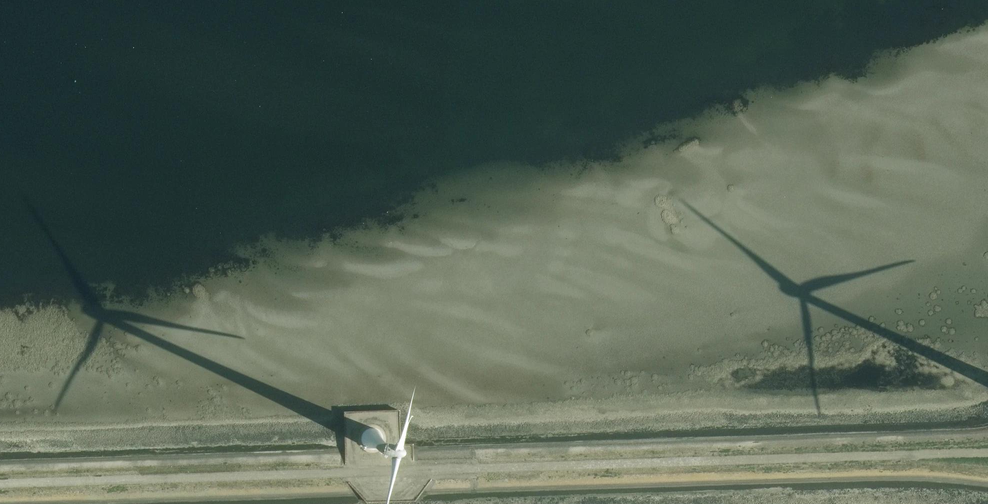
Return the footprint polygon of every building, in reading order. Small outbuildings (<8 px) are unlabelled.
[(362,441),(362,442),(362,444),(363,446),(364,448),(366,450),(367,451),(369,452),(372,452),(374,452),(376,452),(378,451),(380,450),(381,448),(383,446),(383,444),(384,441),(383,440),(383,438),(382,436),(381,434),(379,433),(377,432),(375,431),(373,431),(371,431),(369,431),(367,432),(366,433),(364,435),(363,437),(362,439),(362,441)]
